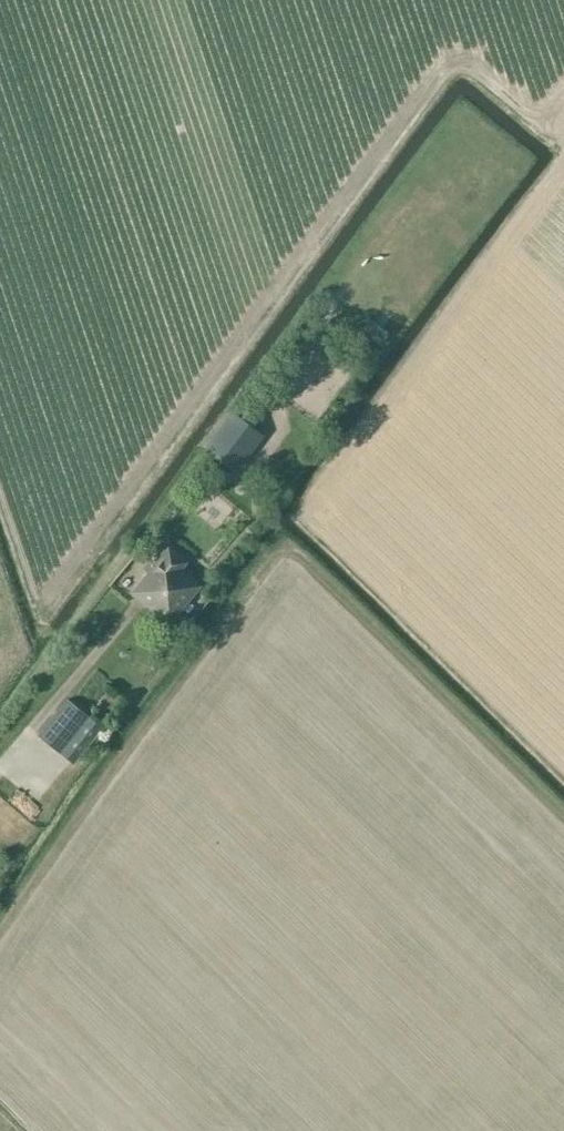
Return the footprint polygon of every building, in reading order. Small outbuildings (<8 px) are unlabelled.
[(232,410),(204,449),(236,473),(264,434),(254,427),(261,417),(247,407),(240,416),(232,410)] [(165,548),(163,547),(146,568),(153,573),(138,591),(152,602),(149,605),(166,620),(197,581),(181,570),(187,562),(168,544),(165,548)] [(66,698),(39,734),(56,749),(85,713),(66,698)]
